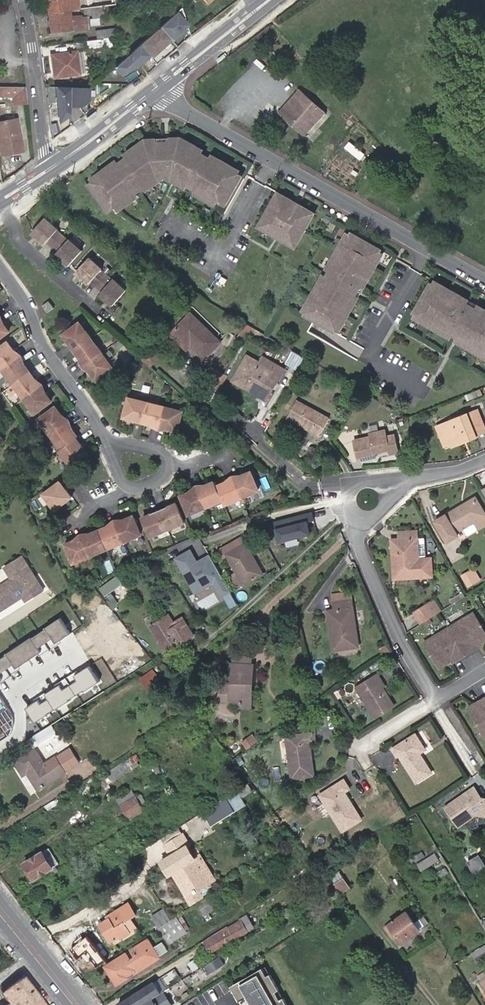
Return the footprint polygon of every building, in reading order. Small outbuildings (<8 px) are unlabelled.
[(46,12),(70,9),(82,8),(81,0),(45,0),(46,12)] [(90,7),(88,7),(89,17),(94,17),(103,16),(102,5),(90,7)] [(70,9),(46,12),(49,34),(73,31),(86,30),(84,17),(80,18),(80,15),(71,16),(70,9)] [(177,13),(159,28),(171,42),(188,27),(186,23),(177,13)] [(114,28),(95,30),(96,38),(115,37),(114,28)] [(159,28),(139,46),(150,58),(151,60),(171,42),(159,28)] [(94,40),(85,41),(86,49),(103,47),(102,39),(96,39),(94,40)] [(114,69),(120,77),(143,64),(150,58),(139,46),(114,69)] [(58,64),(53,64),(54,76),(78,74),(75,52),(57,54),(58,64)] [(27,102),(25,88),(15,88),(15,91),(16,103),(27,102)] [(70,88),(54,88),(58,125),(69,117),(69,109),(70,88)] [(89,89),(70,88),(69,109),(78,109),(88,102),(89,89)] [(295,98),(280,115),(303,135),(323,111),(297,90),(292,96),(295,98)] [(277,113),(280,115),(295,98),(292,96),(277,113)] [(2,154),(22,151),(17,119),(0,122),(0,144),(2,154)] [(221,207),(238,178),(227,172),(229,168),(213,160),(211,163),(188,150),(190,146),(178,140),(168,140),(165,144),(155,144),(153,141),(142,141),(129,151),(131,154),(109,169),(107,166),(94,175),(96,178),(86,185),(103,210),(111,205),(116,212),(129,203),(126,200),(148,185),(150,187),(162,179),(174,186),(176,183),(199,197),(198,200),(211,207),(214,203),(221,207)] [(293,246),(309,217),(302,213),(304,210),(281,197),(280,200),(273,196),(256,224),(263,228),(262,232),(284,245),(286,241),(293,246)] [(44,216),(29,233),(42,244),(45,241),(56,250),(52,254),(66,267),(82,249),(44,216)] [(298,315),(328,333),(333,324),(337,326),(346,310),(342,308),(359,279),(362,281),(373,261),(370,259),(375,250),(345,233),(340,242),(337,240),(325,261),(328,262),(312,291),(309,289),(300,305),(303,306),(298,315)] [(89,256),(74,272),(88,285),(91,282),(101,291),(98,294),(111,306),(126,289),(89,256)] [(484,310),(482,313),(452,297),(454,293),(434,282),(432,286),(423,280),(406,311),(415,316),(413,319),(434,331),(436,328),(465,344),(463,347),(478,355),(480,352),(484,355),(484,310)] [(42,296),(36,300),(41,306),(47,301),(42,296)] [(196,347),(195,348),(205,358),(221,342),(191,314),(171,335),(180,343),(185,338),(191,346),(193,344),(196,347)] [(74,350),(90,338),(91,338),(85,330),(84,330),(78,322),(62,334),(68,342),(67,343),(73,351),(74,350)] [(83,366),(102,352),(96,345),(95,346),(90,338),(74,350),(80,358),(79,359),(83,366)] [(190,353),(195,348),(196,347),(193,344),(191,346),(185,338),(180,343),(190,353)] [(19,355),(15,349),(13,351),(7,342),(0,347),(0,369),(19,355)] [(148,346),(146,348),(160,360),(162,358),(148,346)] [(108,360),(102,352),(83,366),(89,374),(91,373),(96,381),(113,369),(107,361),(108,360)] [(306,359),(295,352),(289,363),(300,370),(306,359)] [(13,383),(29,371),(23,364),(25,362),(19,355),(0,369),(5,377),(8,376),(13,383)] [(263,395),(274,375),(280,378),(285,371),(263,358),(260,363),(248,356),(234,381),(243,386),(246,382),(249,384),(248,386),(263,395)] [(211,382),(222,386),(228,373),(217,368),(211,382)] [(22,399),(41,384),(36,377),(34,378),(29,371),(13,383),(18,391),(17,391),(22,399)] [(46,391),(41,384),(22,399),(28,405),(29,405),(35,413),(50,401),(45,392),(46,391)] [(141,421),(146,401),(146,399),(138,397),(137,399),(129,396),(123,416),(132,418),(131,419),(140,421),(141,421)] [(159,426),(164,404),(156,402),(156,404),(146,401),(141,421),(151,423),(150,424),(159,426)] [(173,406),(164,404),(159,426),(167,428),(168,428),(177,430),(182,410),(172,408),(173,406)] [(314,435),(319,437),(327,423),(295,405),(286,421),(313,437),(314,435)] [(49,435),(68,420),(63,413),(60,414),(55,406),(39,419),(45,426),(44,428),(49,435)] [(484,428),(484,411),(484,408),(449,424),(458,443),(471,438),(473,440),(484,436),(481,430),(484,428)] [(76,438),(77,437),(71,429),(73,427),(68,420),(49,435),(54,442),(56,441),(61,448),(76,438)] [(357,456),(399,448),(397,432),(387,433),(386,426),(370,429),(371,434),(354,437),(357,456)] [(61,448),(58,451),(62,457),(63,457),(70,465),(85,454),(79,445),(80,444),(76,438),(61,448)] [(233,479),(242,499),(250,496),(249,495),(258,491),(251,473),(242,477),(242,475),(233,479)] [(232,503),(242,499),(233,479),(225,482),(225,484),(216,487),(222,501),(224,505),(232,502),(232,503)] [(53,510),(72,497),(66,489),(65,490),(59,482),(43,495),(48,501),(47,502),(53,510)] [(197,488),(206,509),(214,506),(213,505),(222,501),(216,487),(215,483),(206,486),(205,485),(197,488)] [(197,513),(206,509),(197,488),(189,492),(190,493),(180,497),(187,515),(196,511),(197,513)] [(478,500),(463,509),(464,512),(480,503),(478,500)] [(457,532),(474,523),(478,531),(484,526),(484,511),(480,503),(464,512),(463,509),(448,517),(457,532)] [(158,510),(166,531),(174,528),(174,526),(183,522),(176,504),(166,508),(166,506),(158,510)] [(158,534),(166,531),(158,510),(149,513),(151,515),(141,518),(148,536),(157,532),(158,534)] [(43,519),(46,525),(52,523),(48,516),(43,519)] [(115,522),(124,543),(132,539),(131,538),(141,534),(132,516),(124,520),(123,518),(115,522)] [(274,528),(278,542),(310,534),(307,520),(274,528)] [(115,546),(124,543),(115,522),(108,525),(109,526),(99,531),(106,548),(114,544),(115,546)] [(81,536),(90,557),(99,553),(98,551),(106,548),(99,531),(90,534),(90,532),(81,536)] [(401,557),(393,557),(395,579),(433,576),(432,558),(419,559),(418,531),(401,531),(401,539),(399,539),(401,557)] [(81,560),(90,557),(81,536),(73,539),(73,541),(65,545),(72,562),(80,559),(81,560)] [(253,559),(244,544),(241,538),(218,551),(222,557),(226,555),(242,586),(258,577),(250,561),(253,559)] [(392,540),(393,557),(401,557),(399,539),(392,540)] [(190,549),(173,558),(194,595),(213,585),(220,597),(230,592),(208,554),(196,561),(190,549)] [(0,586),(0,610),(22,597),(26,603),(46,591),(24,554),(3,566),(11,580),(0,586)] [(262,575),(253,559),(250,561),(258,577),(262,575)] [(472,572),(463,577),(468,587),(477,581),(472,572)] [(120,598),(129,592),(118,575),(99,588),(112,607),(122,600),(120,598)] [(333,630),(326,630),(330,652),(360,646),(352,600),(329,603),(330,610),(333,630)] [(413,614),(420,625),(432,617),(425,607),(413,614)] [(323,611),(326,630),(333,630),(330,610),(323,611)] [(423,643),(438,669),(454,660),(456,662),(465,656),(474,651),(473,648),(484,641),(484,632),(473,613),(448,628),(423,643)] [(0,657),(0,679),(70,633),(60,618),(0,657)] [(178,645),(193,635),(183,618),(175,623),(178,627),(169,631),(178,645)] [(234,655),(234,664),(252,665),(253,656),(234,655)] [(106,690),(89,663),(24,704),(41,730),(106,690)] [(253,684),(254,665),(252,665),(234,664),(231,664),(230,685),(222,685),(222,703),(234,704),(239,704),(247,704),(248,684),(253,684)] [(395,707),(381,684),(383,683),(379,676),(358,689),(377,719),(395,707)] [(247,704),(239,704),(239,708),(252,709),(253,684),(248,684),(247,704)] [(190,692),(184,697),(190,704),(196,698),(190,692)] [(467,707),(484,738),(484,698),(478,702),(480,705),(477,706),(475,704),(467,707)] [(312,744),(318,743),(317,733),(289,737),(295,779),(317,776),(312,744)] [(421,738),(429,751),(435,748),(427,735),(421,738)] [(421,756),(427,752),(417,737),(394,751),(398,758),(400,756),(418,785),(433,775),(421,756)] [(44,766),(33,748),(12,761),(22,777),(27,774),(38,790),(80,763),(71,750),(44,766)] [(105,780),(124,768),(122,764),(103,776),(105,780)] [(345,793),(350,789),(345,781),(321,796),(343,832),(362,820),(345,793)] [(203,808),(212,824),(248,804),(240,789),(203,808)] [(460,831),(478,820),(484,822),(484,803),(482,805),(481,802),(480,797),(476,791),(446,809),(460,831)] [(132,799),(129,793),(118,800),(121,805),(132,799)] [(132,799),(121,805),(128,818),(136,813),(142,810),(135,797),(132,799)] [(136,813),(128,818),(131,822),(139,817),(136,813)] [(42,852),(53,869),(60,864),(50,848),(42,852)] [(189,897),(207,887),(201,878),(205,876),(188,849),(167,862),(175,874),(189,897)] [(422,870),(441,859),(437,851),(418,862),(422,870)] [(42,852),(25,864),(35,880),(53,869),(42,852)] [(468,861),(475,872),(484,866),(484,863),(479,853),(468,861)] [(175,874),(167,862),(163,865),(166,869),(170,877),(175,874)] [(207,887),(211,885),(205,876),(201,878),(207,887)] [(334,885),(342,894),(350,888),(349,886),(352,884),(349,879),(346,881),(344,879),(334,885)] [(302,888),(299,882),(269,902),(272,907),(302,888)] [(208,906),(206,902),(198,906),(201,910),(208,906)] [(122,939),(138,928),(131,919),(137,915),(129,903),(108,916),(109,919),(100,924),(111,943),(120,937),(122,939)] [(188,916),(186,912),(172,921),(168,924),(166,925),(177,942),(188,934),(182,927),(181,924),(179,921),(188,916)] [(390,926),(398,937),(403,944),(421,930),(408,913),(390,926)] [(166,925),(168,924),(163,917),(156,921),(161,928),(166,925)] [(429,924),(425,917),(421,920),(425,927),(429,924)] [(230,930),(242,922),(241,920),(228,927),(230,930)] [(223,930),(205,942),(212,952),(248,932),(244,926),(244,924),(242,922),(230,930),(228,927),(223,930)] [(157,927),(155,923),(146,928),(149,933),(157,927)] [(161,928),(160,929),(171,946),(177,942),(166,925),(161,928)] [(394,940),(398,937),(390,926),(386,929),(394,940)] [(144,964),(146,967),(161,957),(150,939),(133,950),(138,957),(131,961),(127,954),(106,967),(112,976),(115,974),(120,981),(121,983),(130,977),(129,976),(136,971),(137,973),(144,969),(141,965),(144,964)] [(475,962),(484,956),(484,945),(471,953),(475,962)] [(219,958),(206,966),(212,974),(224,966),(219,958)] [(283,997),(280,999),(275,991),(278,989),(269,974),(266,976),(262,968),(234,985),(240,996),(237,998),(241,1004),(287,1004),(283,997)] [(115,974),(112,976),(117,983),(120,981),(115,974)] [(41,998),(25,976),(2,992),(10,1003),(7,1004),(32,1004),(41,998)] [(161,994),(154,984),(140,993),(141,995),(135,999),(134,997),(121,1004),(144,1004),(160,995),(161,994)] [(144,1004),(168,1004),(169,1004),(162,994),(144,1004)]
